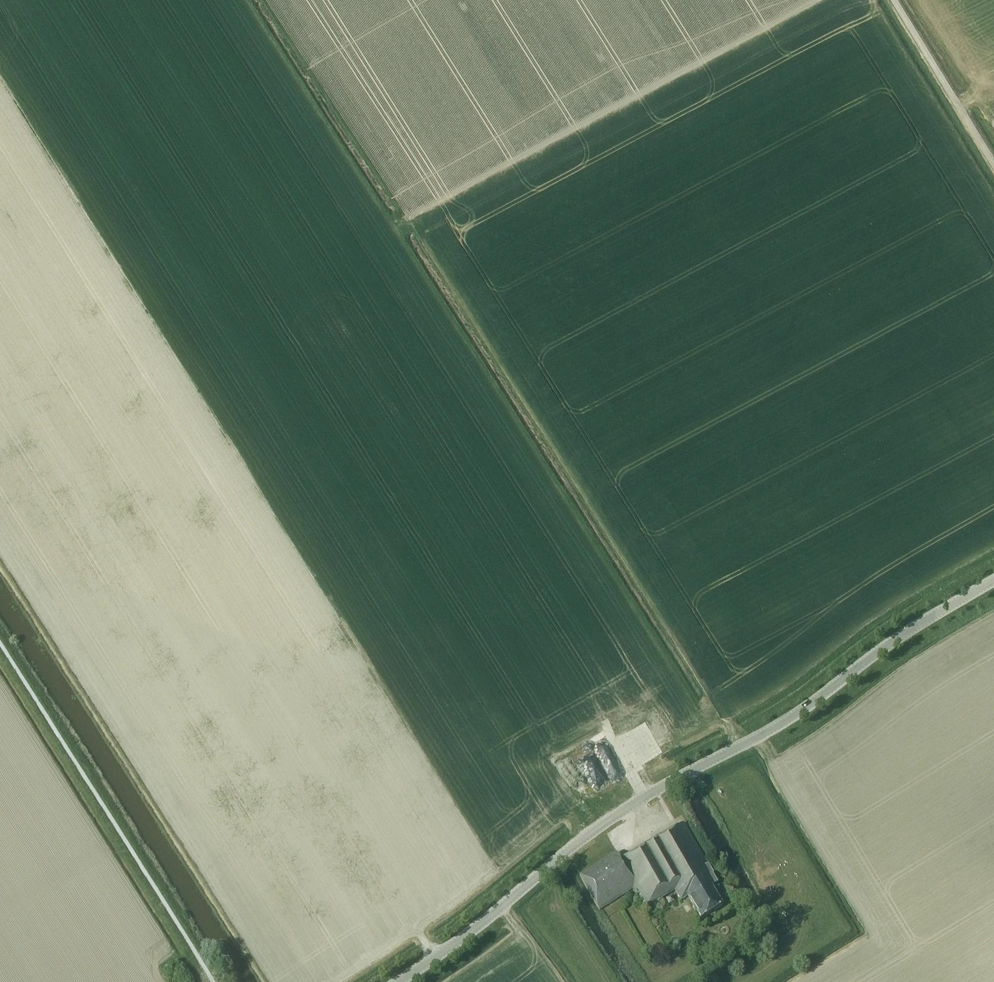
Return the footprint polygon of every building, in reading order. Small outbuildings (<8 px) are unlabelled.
[(713,874),(684,823),(622,859),(618,852),(580,876),(599,910),(633,889),(644,908),(675,891),(681,901),(688,897),(702,919),(723,906),(711,886),(717,883),(712,874),(713,874)]
